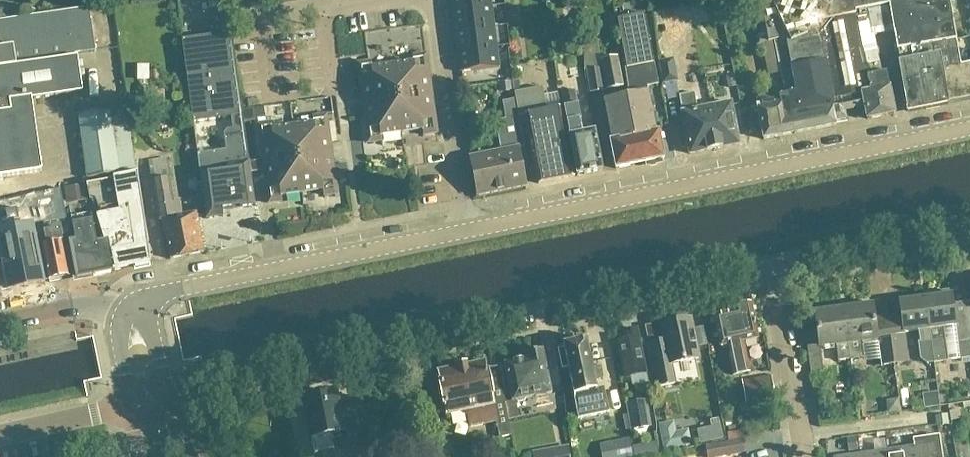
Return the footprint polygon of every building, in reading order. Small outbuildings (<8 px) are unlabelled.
[(451,12),(491,7),(490,0),(450,0),(451,12)] [(845,98),(827,0),(757,0),(764,36),(754,37),(755,45),(771,42),(780,85),(782,96),(773,98),(772,94),(759,97),(758,101),(755,101),(762,141),(781,137),(781,134),(780,134),(780,130),(791,128),(792,132),(792,135),(833,127),(833,122),(844,120),(840,99),(845,98)] [(845,98),(860,95),(865,121),(894,115),(886,73),(881,74),(878,64),(864,67),(862,57),(875,54),(870,31),(890,27),(886,6),(885,0),(827,0),(845,98)] [(886,6),(890,27),(907,111),(946,104),(946,102),(969,97),(969,64),(961,66),(948,0),(885,0),(886,6)] [(491,7),(451,12),(454,33),(493,28),(491,7)] [(89,10),(0,23),(0,69),(24,65),(75,56),(75,57),(96,54),(89,10)] [(624,70),(628,97),(644,94),(643,88),(657,86),(653,65),(644,15),(616,21),(626,70),(624,70)] [(493,28),(454,33),(457,53),(496,48),(493,28)] [(222,218),(220,208),(238,205),(238,208),(253,206),(242,128),(229,34),(180,41),(206,220),(222,218)] [(498,69),(496,48),(457,53),(459,74),(498,69)] [(40,174),(28,101),(80,92),(75,57),(75,56),(24,65),(0,69),(0,180),(40,174)] [(355,66),(360,101),(362,115),(366,145),(380,143),(379,137),(421,132),(421,138),(435,136),(435,130),(425,57),(410,59),(411,64),(370,70),(369,64),(355,66)] [(600,62),(606,91),(622,88),(616,59),(600,62)] [(658,63),(662,85),(677,82),(672,60),(658,63)] [(600,71),(587,73),(589,94),(604,92),(600,71)] [(166,107),(164,84),(140,87),(142,109),(166,107)] [(513,95),(517,118),(518,118),(524,117),(538,184),(537,184),(538,185),(573,178),(573,177),(560,115),(545,118),(544,113),(545,113),(540,89),(513,95)] [(562,109),(576,178),(601,172),(593,134),(580,136),(578,127),(580,127),(576,107),(575,107),(572,93),(560,95),(563,109),(562,109)] [(647,93),(644,94),(628,97),(641,161),(642,165),(664,161),(663,159),(657,134),(655,134),(647,93)] [(689,155),(720,149),(737,146),(729,104),(695,111),(692,94),(678,97),(689,155)] [(642,165),(641,161),(628,97),(604,102),(612,143),(610,143),(615,169),(614,169),(615,171),(642,165)] [(124,111),(78,118),(88,182),(133,172),(124,111)] [(269,124),(255,126),(266,205),(280,203),(279,197),(320,191),(321,198),(336,196),(325,117),(310,119),(311,124),(270,130),(269,124)] [(524,149),(518,118),(494,123),(501,153),(471,159),(479,197),(525,188),(517,150),(524,149)] [(150,183),(166,179),(169,179),(165,159),(148,163),(150,183)] [(107,241),(110,256),(113,271),(148,264),(136,175),(112,180),(111,182),(85,186),(85,187),(89,201),(94,200),(98,210),(114,209),(115,214),(96,218),(100,233),(98,234),(101,242),(107,241)] [(166,179),(150,183),(149,183),(157,221),(159,221),(168,260),(202,253),(193,214),(181,216),(179,204),(177,205),(176,201),(173,201),(166,179)] [(26,200),(34,239),(39,238),(38,229),(43,228),(46,245),(41,246),(48,283),(59,281),(58,278),(67,277),(60,237),(68,236),(66,224),(59,190),(26,199),(26,200)] [(43,285),(34,239),(26,200),(0,206),(0,258),(7,292),(43,285)] [(113,271),(110,256),(107,241),(101,242),(102,244),(96,244),(91,221),(71,224),(75,242),(69,243),(76,279),(113,271)] [(947,297),(947,293),(934,294),(935,299),(924,300),(934,364),(947,362),(943,338),(941,338),(940,330),(954,329),(959,361),(969,359),(969,338),(966,311),(952,313),(949,297),(947,297)] [(926,365),(934,364),(924,300),(912,302),(911,298),(899,299),(899,304),(897,304),(899,320),(887,322),(894,365),(907,364),(903,336),(918,333),(919,341),(917,341),(919,360),(926,365)] [(894,365),(887,322),(873,324),(871,308),(868,308),(867,304),(854,306),(855,310),(843,312),(849,360),(864,358),(861,341),(875,339),(879,367),(894,365)] [(734,313),(713,318),(720,348),(726,347),(732,377),(749,374),(743,344),(758,341),(751,306),(733,309),(734,313)] [(837,362),(849,360),(843,312),(815,315),(818,332),(805,334),(811,375),(823,374),(820,347),(834,345),(837,362)] [(663,342),(648,345),(657,387),(673,384),(669,365),(697,359),(689,320),(660,326),(663,342)] [(637,331),(623,334),(625,342),(618,343),(625,379),(646,375),(637,331)] [(560,370),(568,369),(579,420),(609,414),(605,397),(599,398),(587,341),(577,343),(578,344),(564,347),(564,349),(556,350),(560,370)] [(528,361),(505,366),(513,403),(551,395),(542,351),(527,354),(528,361)] [(438,376),(426,379),(434,417),(447,414),(447,417),(467,413),(470,428),(496,422),(501,441),(512,438),(504,404),(507,404),(499,368),(487,371),(485,364),(438,374),(438,376)] [(742,384),(746,406),(774,401),(770,379),(742,384)] [(334,393),(301,400),(309,440),(349,432),(350,437),(365,433),(359,400),(336,404),(334,393)] [(629,405),(629,406),(633,431),(650,428),(646,403),(629,405)] [(672,424),(659,427),(664,451),(689,445),(687,432),(675,435),(672,424)] [(727,443),(742,440),(741,433),(726,436),(727,443)] [(606,456),(631,456),(628,439),(604,444),(606,456)] [(886,454),(886,456),(941,456),(938,439),(912,443),(913,450),(886,454)] [(727,443),(704,447),(706,456),(727,456),(745,454),(743,440),(742,440),(727,443)]
